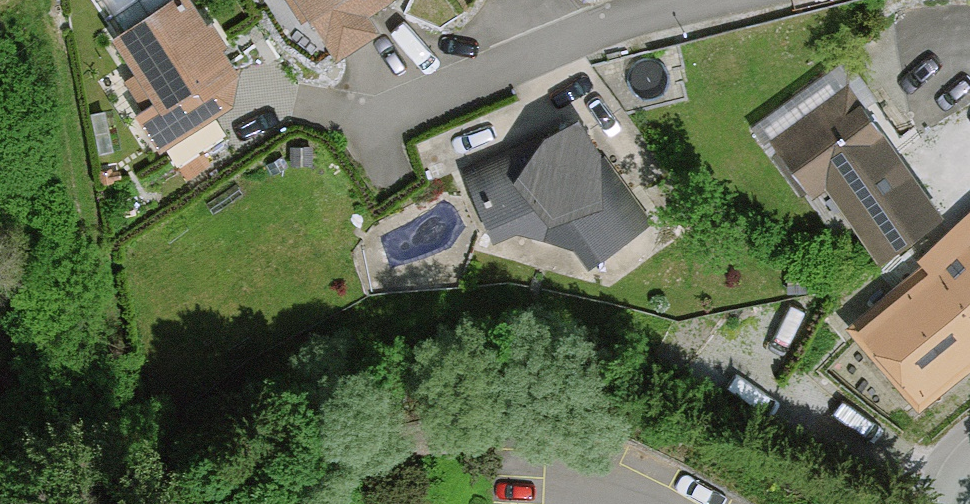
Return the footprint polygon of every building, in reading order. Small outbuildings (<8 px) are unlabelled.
[(384,0),(282,0),(329,69),(371,41),(360,24),(387,5),(384,0)] [(169,20),(158,2),(100,39),(125,78),(116,83),(134,111),(122,119),(147,158),(155,153),(168,174),(219,142),(206,121),(223,110),(228,79),(184,10),(169,20)] [(893,137),(836,61),(740,132),(797,210),(817,195),(869,266),(931,220),(878,148),(893,137)] [(451,175),(484,245),(510,237),(566,254),(580,273),(642,225),(566,128),(451,175)] [(903,270),(912,280),(844,340),(914,417),(969,367),(969,211),(903,270)]
